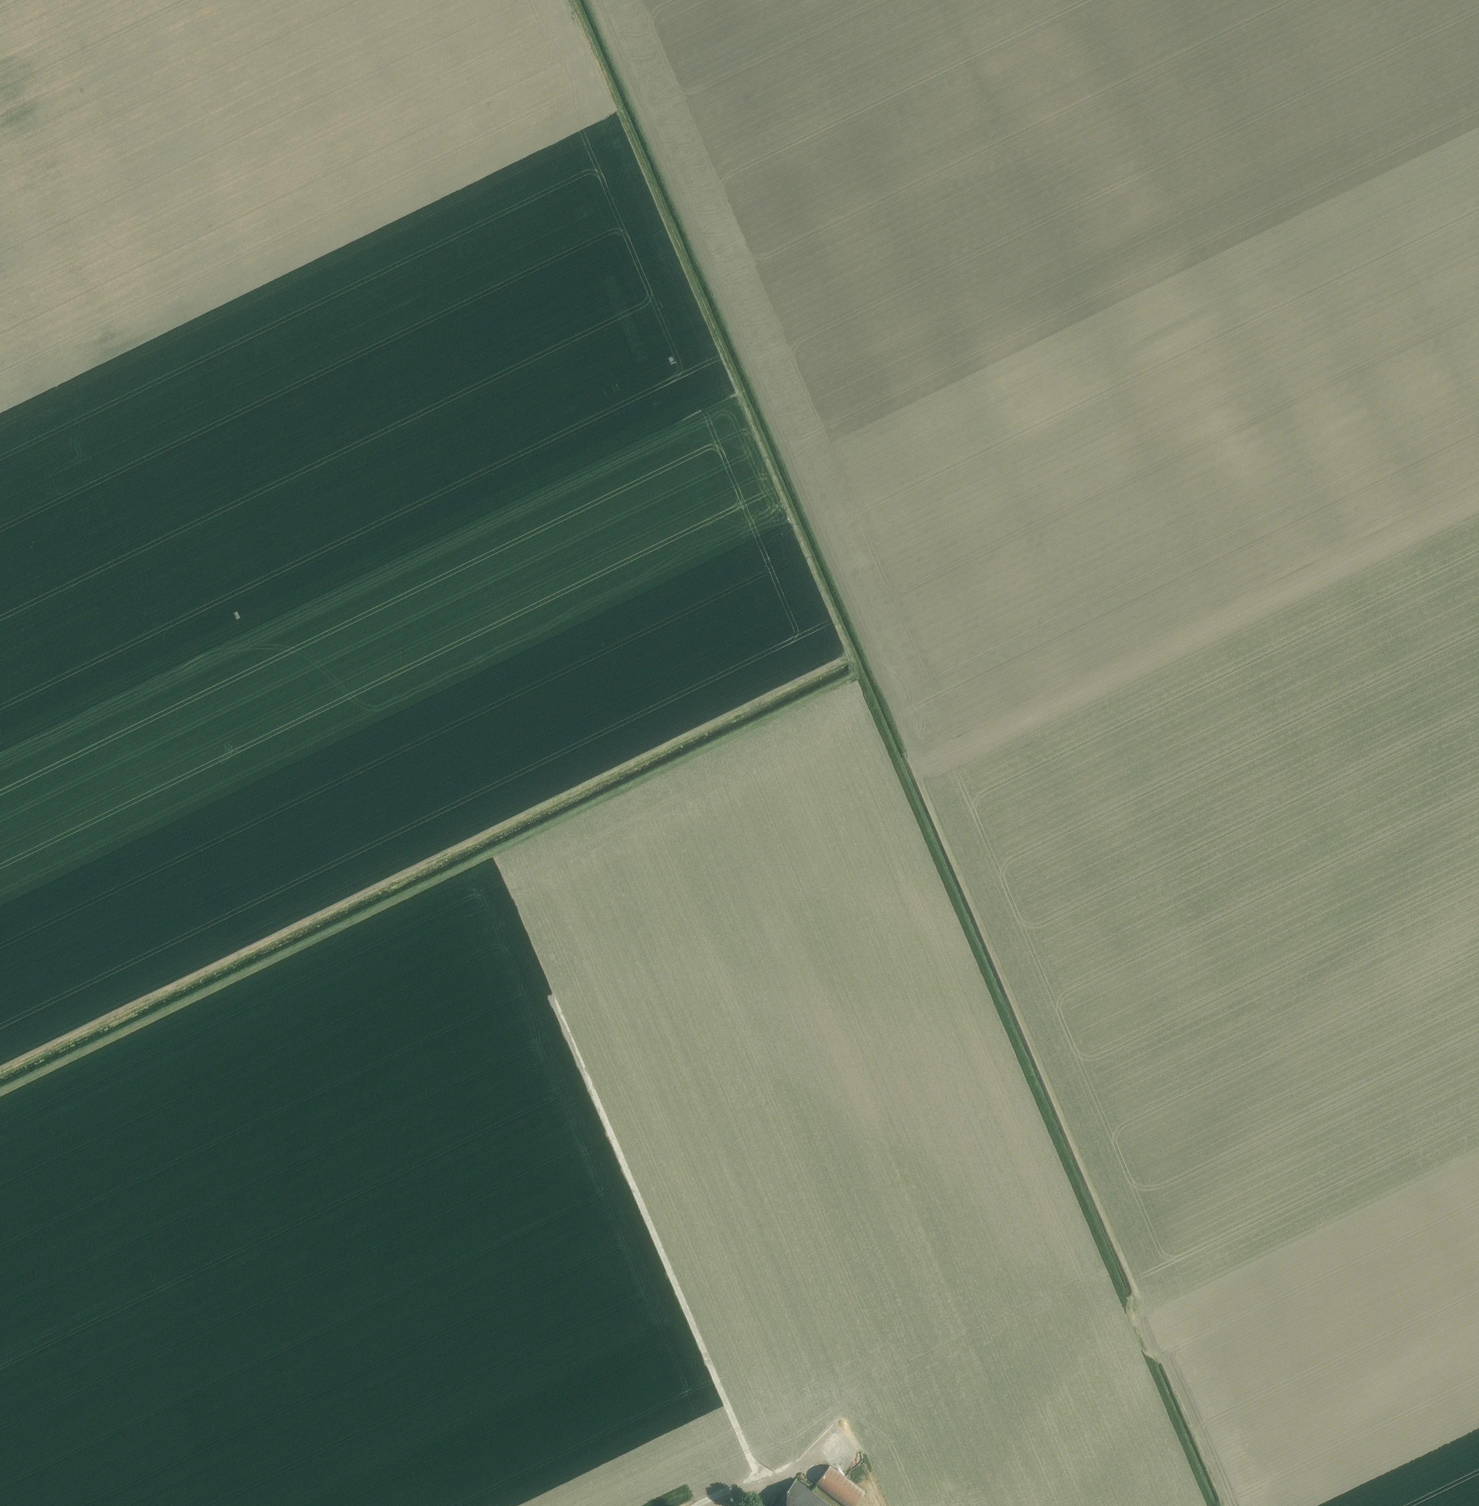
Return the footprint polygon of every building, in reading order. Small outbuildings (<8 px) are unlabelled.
[(815,1483),(845,1505),(854,1505),(865,1491),(830,1464),(815,1483)] [(796,1479),(776,1505),(831,1505),(796,1479)]
